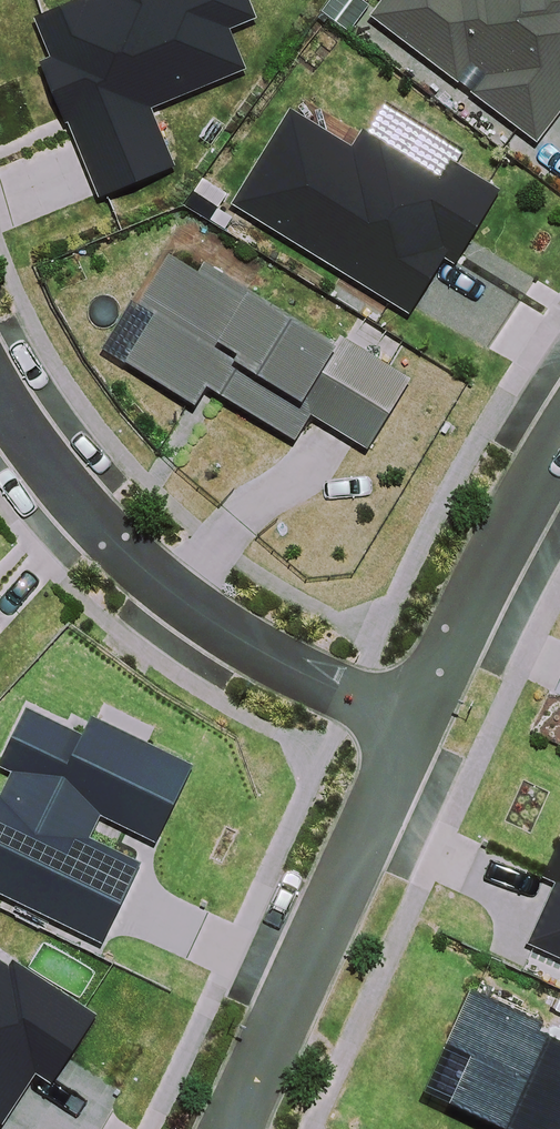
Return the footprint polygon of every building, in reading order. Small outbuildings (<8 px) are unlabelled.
[(371,15),(457,78),(470,62),(485,73),(472,91),(535,137),(559,103),(559,0),(382,0),(371,15)] [(353,147),(291,110),(234,204),(412,312),(446,256),(456,262),(501,188),(453,159),(443,175),(365,128),(353,147)]
